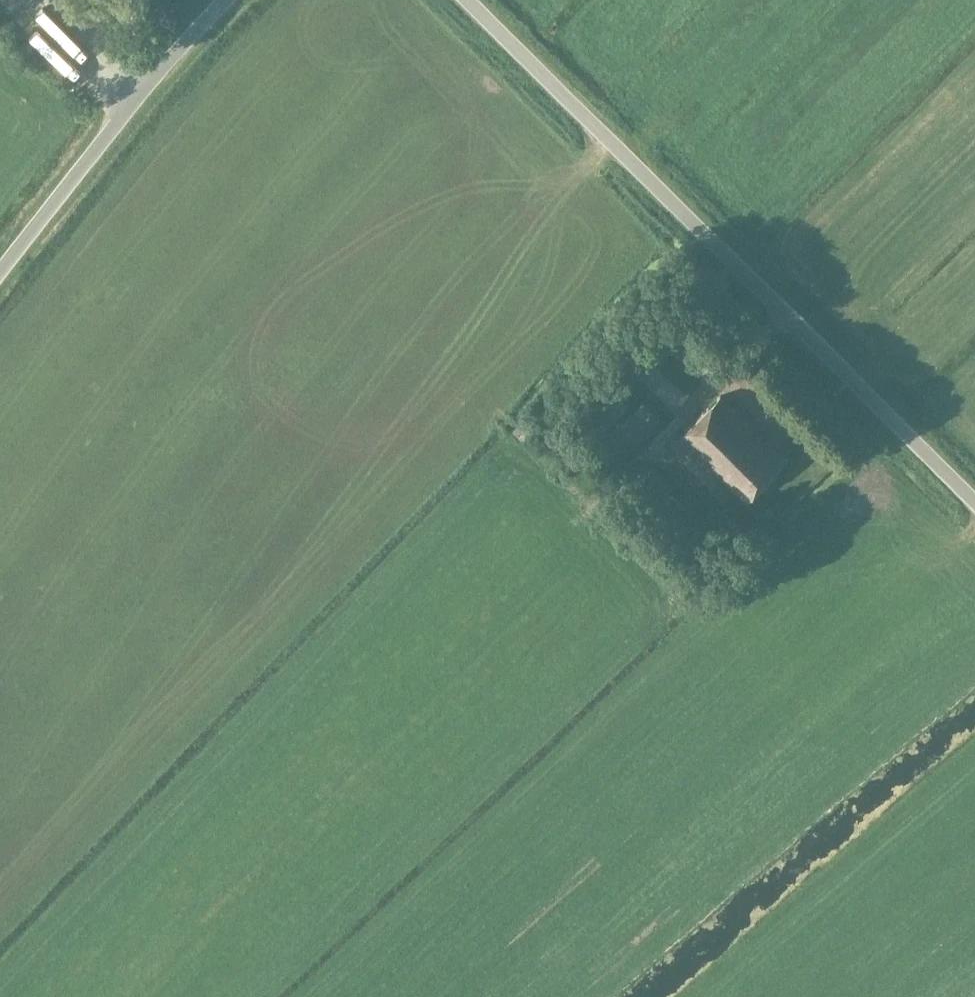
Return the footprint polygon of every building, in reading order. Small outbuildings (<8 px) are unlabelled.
[(61,46),(65,63),(82,59),(78,42),(61,46)] [(113,91),(94,70),(97,67),(85,54),(68,71),(99,104),(113,91)] [(680,435),(681,435),(671,445),(685,458),(695,449),(746,500),(786,460),(720,395),(680,435)]
